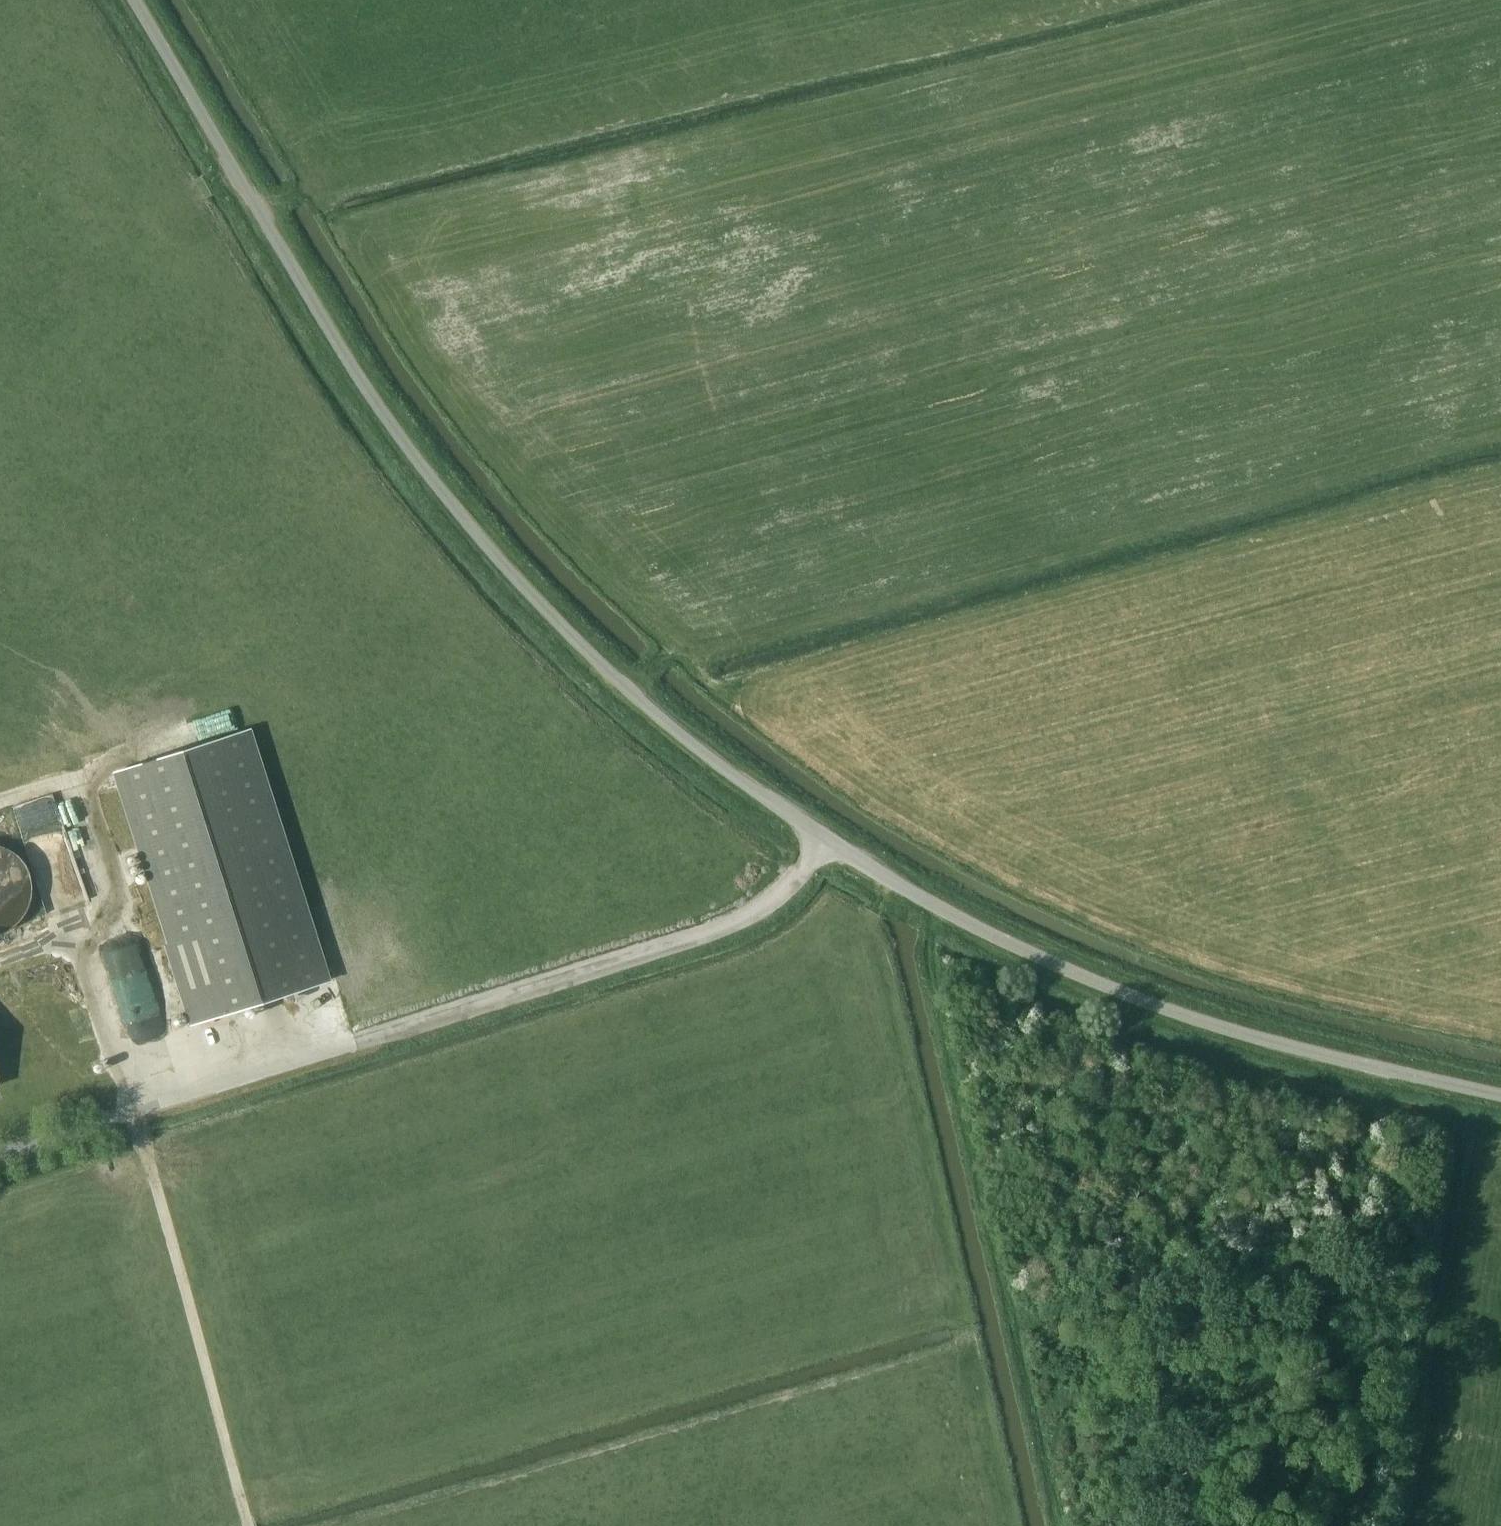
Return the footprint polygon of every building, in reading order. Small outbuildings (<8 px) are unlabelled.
[(331,981),(251,728),(110,772),(189,1025),(331,981)] [(58,823),(53,797),(15,803),(19,829),(58,823)] [(0,859),(0,918),(17,921),(24,881),(19,880),(22,862),(0,859)] [(43,1040),(31,1044),(35,1057),(47,1053),(43,1040)]
